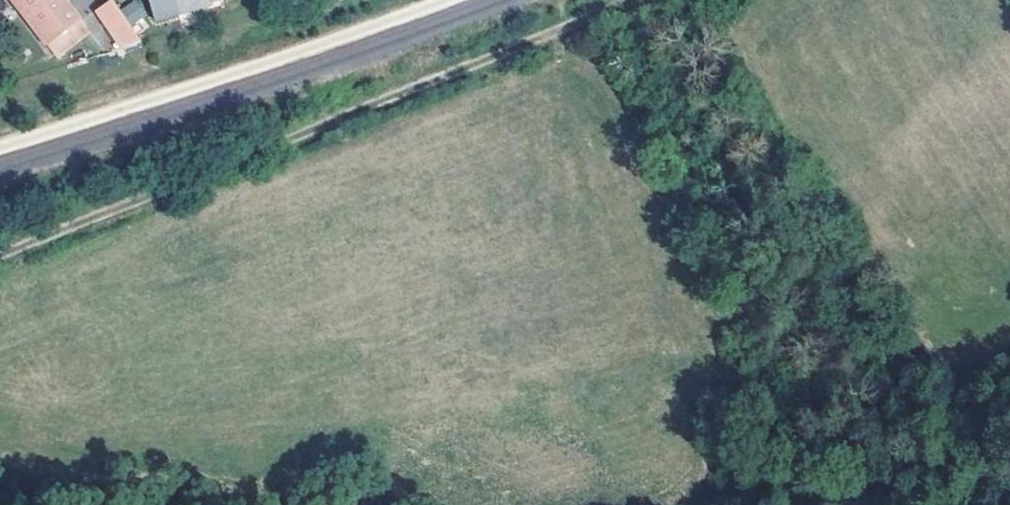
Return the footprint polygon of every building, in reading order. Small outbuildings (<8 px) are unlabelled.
[(44,47),(46,45),(56,58),(88,34),(62,0),(8,0),(44,47)] [(155,25),(214,8),(213,4),(230,0),(148,0),(155,25)] [(121,50),(141,44),(110,2),(94,14),(121,50)] [(132,7),(121,15),(131,27),(142,19),(132,7)]
